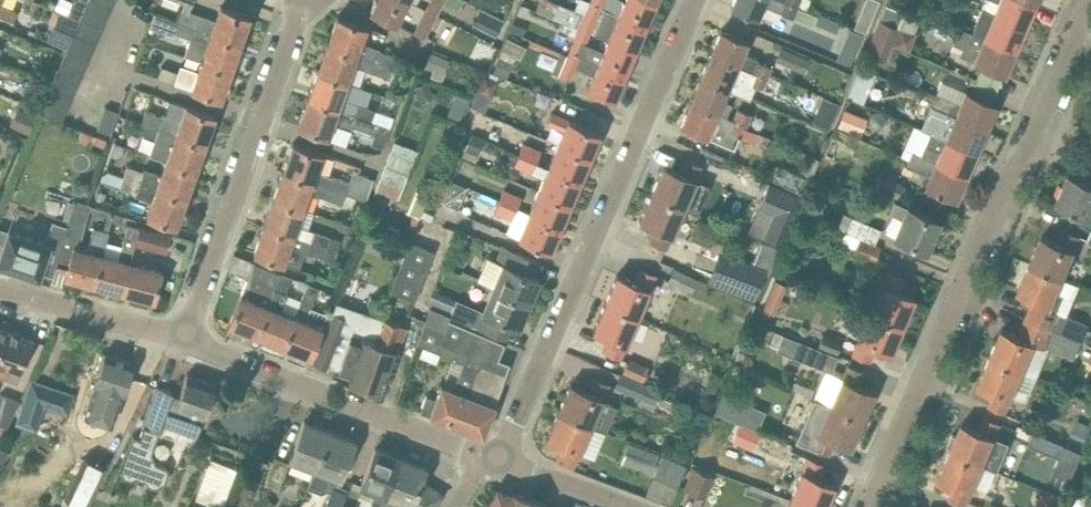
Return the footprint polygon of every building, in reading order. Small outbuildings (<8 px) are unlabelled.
[(17,10),(1,4),(3,0),(0,0),(0,14),(13,19),(17,10)] [(101,0),(88,0),(87,3),(84,8),(107,18),(112,5),(101,0)] [(408,0),(376,0),(371,10),(371,11),(397,25),(409,1),(408,0)] [(445,0),(431,0),(426,9),(437,15),(445,0)] [(591,1),(647,24),(651,13),(652,13),(657,1),(657,0),(656,0),(626,0),(626,1),(624,0),(591,0),(591,1)] [(798,6),(784,0),(734,0),(731,6),(759,18),(765,5),(814,26),(818,16),(798,7),(798,6)] [(866,5),(876,9),(879,0),(868,0),(866,5)] [(1026,0),(995,0),(998,1),(993,13),(1026,28),(1036,4),(1026,0)] [(557,1),(551,16),(578,28),(579,26),(591,31),(610,39),(637,49),(642,37),(641,37),(647,24),(591,1),(585,14),(576,10),(557,1)] [(879,19),(872,37),(894,45),(909,51),(917,33),(891,23),(897,8),(887,4),(881,19),(879,19)] [(178,21),(241,43),(251,16),(221,5),(216,19),(190,10),(188,14),(181,11),(178,21)] [(101,31),(107,18),(84,8),(79,20),(79,21),(101,31)] [(982,8),(972,32),(1016,51),(1026,28),(993,13),(982,8)] [(437,15),(426,9),(414,33),(425,38),(437,15)] [(79,21),(79,20),(60,11),(48,40),(67,48),(68,47),(73,34),(79,21)] [(942,14),(934,11),(930,21),(938,24),(942,14)] [(185,55),(201,61),(201,60),(232,71),(241,43),(178,21),(178,22),(154,13),(150,27),(174,36),(175,33),(191,38),(185,55)] [(328,44),(391,66),(395,55),(380,50),(380,49),(362,42),(367,26),(338,16),(328,44)] [(79,21),(73,34),(96,44),(101,31),(79,21)] [(526,27),(513,21),(510,29),(523,35),(526,27)] [(972,32),(961,27),(953,44),(963,48),(960,55),(1006,74),(1016,51),(972,32)] [(737,64),(753,71),(768,77),(773,66),(757,60),(758,58),(743,52),(748,40),(722,29),(711,53),(738,64),(737,64)] [(90,57),(96,44),(73,34),(68,47),(90,57)] [(621,86),(626,74),(600,63),(582,56),(569,50),(568,54),(523,35),(520,41),(558,57),(552,71),(571,79),(576,66),(595,74),(589,88),(615,99),(615,98),(616,99),(621,86)] [(826,53),(853,65),(864,40),(851,35),(847,44),(843,53),(835,50),(828,47),(826,53)] [(507,36),(501,48),(521,57),(527,45),(507,36)] [(887,61),(894,45),(872,37),(866,53),(887,61)] [(637,49),(610,39),(604,52),(574,39),(569,50),(600,63),(626,74),(631,62),(637,49)] [(318,71),(348,81),(354,65),(388,76),(391,66),(328,44),(318,71)] [(85,70),(90,57),(68,47),(67,48),(62,60),(85,70)] [(811,60),(783,48),(777,60),(806,72),(811,60)] [(446,71),(450,60),(429,51),(424,65),(434,69),(431,77),(443,82),(447,71),(446,71)] [(701,77),(727,88),(737,64),(738,64),(711,53),(701,77)] [(493,72),(507,78),(513,62),(500,56),(493,72)] [(79,83),(85,70),(62,60),(57,73),(79,83)] [(201,60),(201,61),(198,70),(181,64),(179,72),(162,66),(158,77),(222,99),(232,71),(201,60)] [(860,67),(855,80),(870,86),(875,73),(860,67)] [(348,81),(318,71),(309,98),(339,109),(348,81)] [(768,77),(753,71),(748,82),(763,88),(768,77)] [(74,95),(79,83),(57,73),(51,86),(74,95)] [(701,77),(691,101),(726,116),(726,115),(732,103),(723,99),(727,88),(701,77)] [(428,81),(415,87),(419,97),(432,90),(428,81)] [(68,108),(74,95),(51,86),(46,99),(68,108)] [(492,96),(477,90),(471,105),(486,111),(492,96)] [(932,104),(987,128),(997,104),(965,90),(960,102),(937,92),(932,104)] [(469,98),(457,93),(448,113),(460,118),(469,98)] [(823,96),(820,103),(837,110),(840,103),(823,96)] [(339,109),(309,98),(299,126),(329,136),(334,122),(351,128),(352,126),(374,134),(371,144),(383,148),(391,127),(371,120),(355,114),(339,109)] [(63,121),(68,108),(46,99),(40,112),(63,121)] [(143,121),(206,143),(216,115),(186,105),(172,100),(167,115),(164,114),(163,116),(147,110),(143,121)] [(740,137),(744,127),(745,123),(733,118),(726,115),(726,116),(691,101),(681,125),(707,136),(735,148),(740,137)] [(359,104),(355,114),(371,120),(375,109),(359,104)] [(987,128),(932,104),(932,105),(930,104),(923,119),(937,125),(938,122),(949,126),(945,138),(977,152),(987,128)] [(118,110),(106,106),(98,128),(110,132),(118,110)] [(738,107),(733,118),(745,123),(748,125),(753,114),(738,107)] [(36,117),(17,109),(10,126),(28,134),(36,117)] [(845,110),(838,126),(860,135),(867,119),(845,110)] [(566,130),(560,143),(591,156),(601,132),(553,112),(549,122),(566,130)] [(206,143),(143,121),(139,132),(172,144),(166,160),(197,171),(206,143)] [(744,127),(740,137),(752,142),(756,132),(744,127)] [(77,138),(91,144),(95,134),(81,128),(77,138)] [(486,139),(472,133),(462,155),(476,161),(486,139)] [(921,156),(967,175),(977,152),(945,138),(944,138),(930,133),(921,155),(921,156)] [(413,161),(418,149),(395,140),(390,152),(413,161)] [(125,145),(116,142),(112,155),(121,158),(125,145)] [(283,170),(347,193),(366,199),(374,177),(354,170),(350,182),(317,170),(323,153),(293,142),(283,170)] [(525,142),(520,153),(537,160),(542,150),(525,142)] [(581,179),(591,156),(560,143),(550,166),(581,179)] [(957,199),(967,175),(921,156),(921,155),(912,151),(906,165),(915,169),(911,178),(925,184),(924,185),(957,199)] [(532,173),(537,160),(520,153),(514,165),(532,173)] [(341,156),(332,167),(347,179),(356,168),(341,156)] [(652,193),(685,207),(703,165),(686,157),(680,171),(664,164),(652,193)] [(197,171),(166,160),(162,173),(144,167),(143,170),(128,165),(124,175),(187,197),(197,171)] [(807,177),(779,165),(775,179),(802,191),(807,177)] [(550,166),(540,190),(571,203),(581,179),(550,166)] [(283,170),(274,197),(304,208),(309,192),(343,203),(343,202),(347,193),(283,170)] [(1070,172),(1057,201),(1090,215),(1090,181),(1070,172)] [(187,197),(124,175),(120,187),(136,192),(135,195),(152,200),(147,215),(177,225),(187,197)] [(887,176),(886,178),(880,175),(876,186),(881,189),(881,190),(897,198),(904,184),(887,176)] [(375,189),(398,198),(403,186),(381,177),(375,189)] [(468,186),(453,180),(445,201),(460,208),(468,186)] [(776,213),(765,237),(781,244),(802,196),(769,181),(758,205),(776,213)] [(505,188),(500,200),(518,207),(523,196),(505,188)] [(104,191),(98,189),(95,197),(102,199),(104,191)] [(561,226),(571,203),(540,190),(530,213),(561,226)] [(685,207),(652,193),(640,221),(656,228),(650,241),(667,248),(685,207)] [(264,225),(294,236),(304,208),(274,197),(264,225)] [(108,230),(112,220),(114,212),(91,204),(92,203),(75,198),(67,226),(64,237),(81,242),(90,209),(107,214),(104,229),(94,226),(87,249),(74,245),(66,276),(94,283),(103,253),(109,231),(108,230)] [(513,219),(518,207),(500,200),(495,211),(511,218),(513,219)] [(892,237),(928,252),(942,219),(907,204),(906,206),(895,202),(890,213),(901,218),(892,237)] [(353,224),(363,228),(371,208),(361,204),(353,224)] [(561,226),(530,213),(520,237),(551,250),(561,226)] [(882,229),(852,216),(845,231),(875,243),(882,229)] [(64,237),(67,226),(54,221),(46,242),(10,229),(0,257),(0,262),(39,276),(41,270),(54,274),(64,237)] [(132,260),(136,243),(141,226),(129,223),(120,257),(103,253),(94,283),(123,291),(131,260),(132,260)] [(294,236),(264,225),(254,252),(299,268),(305,251),(334,261),(338,251),(310,241),(294,236)] [(171,234),(141,226),(136,243),(167,251),(171,234)] [(1043,234),(1031,262),(1064,276),(1081,234),(1064,228),(1059,241),(1043,234)] [(402,262),(408,245),(367,229),(361,246),(402,262)] [(315,230),(310,241),(338,251),(341,240),(315,230)] [(874,261),(880,246),(859,238),(855,248),(853,253),(874,261)] [(410,241),(408,245),(402,262),(390,291),(415,300),(434,251),(410,241)] [(493,287),(530,302),(540,277),(533,274),(539,261),(525,255),(504,246),(498,261),(487,257),(477,280),(493,287)] [(1075,251),(1066,271),(1076,275),(1085,256),(1075,251)] [(712,282),(755,298),(765,271),(723,255),(712,282)] [(162,268),(132,260),(131,260),(123,291),(154,299),(162,268)] [(229,323),(256,334),(282,272),(252,260),(247,277),(229,323)] [(1063,277),(1064,276),(1031,262),(1018,291),(1035,298),(1027,316),(1083,340),(1090,324),(1069,314),(1081,284),(1063,277)] [(699,279),(675,266),(668,279),(692,292),(699,279)] [(606,302),(638,316),(656,274),(639,267),(634,280),(618,273),(606,302)] [(871,311),(903,325),(915,296),(899,289),(905,276),(889,269),(871,311)] [(256,334),(283,345),(295,316),(281,310),(288,293),(287,292),(293,276),(282,272),(256,334)] [(788,284),(776,279),(762,309),(774,314),(788,284)] [(308,283),(295,316),(283,345),(311,356),(322,326),(306,320),(319,287),(308,283)] [(449,318),(472,328),(473,323),(507,337),(512,323),(519,326),(530,302),(493,287),(483,310),(458,299),(456,302),(443,296),(437,308),(451,314),(449,318)] [(638,316),(606,302),(593,330),(610,337),(604,350),(620,357),(638,316)] [(475,395),(495,403),(507,368),(491,362),(499,340),(472,328),(449,318),(451,314),(437,308),(430,305),(418,341),(454,356),(463,360),(478,366),(472,384),(479,386),(475,395)] [(363,385),(377,343),(386,319),(353,307),(349,318),(332,311),(320,344),(321,344),(322,342),(334,346),(329,361),(340,365),(338,371),(348,374),(346,379),(363,385)] [(891,353),(903,325),(871,311),(853,353),(869,360),(875,346),(891,353)] [(1083,340),(1027,316),(1019,334),(1003,328),(991,356),(1038,377),(1050,347),(1076,359),(1083,340)] [(377,343),(363,385),(384,393),(407,327),(386,319),(377,343)] [(0,327),(0,355),(9,330),(0,327)] [(9,330),(0,355),(0,374),(7,377),(19,381),(26,359),(34,338),(9,330)] [(776,347),(782,333),(774,330),(769,344),(776,347)] [(837,356),(782,333),(776,347),(832,370),(837,356)] [(824,333),(819,346),(837,355),(843,341),(824,333)] [(134,361),(106,352),(84,416),(80,414),(77,421),(82,423),(81,423),(97,429),(101,417),(102,417),(104,412),(115,416),(134,361)] [(463,360),(454,356),(450,367),(459,370),(453,387),(440,383),(435,398),(426,394),(420,411),(484,435),(495,403),(475,395),(479,386),(472,384),(478,366),(463,360)] [(1028,401),(1038,377),(991,356),(979,385),(995,391),(989,405),(1006,412),(1013,394),(1028,401)] [(650,367),(630,358),(624,371),(643,381),(650,367)] [(831,406),(863,419),(875,390),(859,383),(865,370),(849,363),(831,406)] [(135,437),(120,467),(124,477),(132,480),(138,478),(146,481),(148,485),(157,488),(167,483),(171,472),(167,465),(156,462),(153,454),(160,432),(163,423),(198,435),(216,383),(187,373),(180,394),(157,385),(156,390),(143,426),(145,426),(141,439),(135,437)] [(660,390),(622,374),(616,386),(655,403),(660,390)] [(571,383),(559,412),(591,426),(609,383),(593,376),(587,389),(571,383)] [(36,429),(44,405),(68,413),(74,394),(31,379),(17,423),(36,429)] [(723,392),(715,411),(720,413),(719,414),(742,424),(751,403),(727,393),(723,392)] [(18,399),(1,393),(0,396),(0,432),(5,434),(7,426),(18,399)] [(671,401),(663,397),(659,405),(668,409),(671,401)] [(851,447),(863,419),(831,406),(813,447),(829,454),(835,440),(851,447)] [(574,467),(591,426),(559,412),(547,439),(563,446),(557,460),(574,467)] [(963,421),(951,450),(983,464),(998,470),(999,469),(997,468),(1008,442),(1010,443),(1010,441),(996,435),(1001,422),(985,415),(979,428),(963,421)] [(1079,419),(1071,435),(1086,441),(1090,430),(1090,424),(1079,419)] [(316,467),(330,430),(305,420),(290,457),(316,467)] [(747,446),(754,430),(738,423),(733,435),(741,439),(739,443),(747,446)] [(324,506),(340,506),(348,488),(338,484),(355,439),(330,430),(316,467),(308,486),(322,492),(327,489),(331,491),(324,506)] [(1033,431),(1028,443),(1061,457),(1066,445),(1033,431)] [(652,473),(661,450),(630,437),(621,460),(652,473)] [(0,447),(0,467),(8,450),(0,447)] [(382,506),(400,457),(376,447),(368,468),(361,484),(374,489),(370,501),(382,506)] [(191,461),(195,450),(187,448),(184,458),(191,461)] [(966,505),(975,484),(990,490),(998,470),(983,464),(951,450),(939,478),(955,485),(949,498),(954,500),(966,505)] [(195,495),(222,506),(238,467),(211,456),(195,495)] [(654,476),(678,486),(687,466),(663,456),(654,476)] [(85,457),(66,497),(87,506),(106,466),(85,457)] [(290,462),(276,457),(266,484),(279,489),(290,462)] [(382,506),(385,506),(392,506),(396,498),(409,503),(406,506),(435,506),(443,494),(421,480),(426,466),(400,457),(382,506)] [(810,506),(825,506),(835,484),(819,477),(825,464),(809,457),(791,499),(810,506)] [(714,475),(694,466),(686,487),(705,496),(714,475)] [(678,486),(654,476),(646,496),(659,500),(658,501),(672,506),(680,487),(678,486)] [(791,499),(751,484),(749,488),(782,500),(781,502),(788,505),(787,506),(810,506),(791,499)] [(512,493),(497,488),(488,501),(487,500),(482,506),(506,506),(512,493)] [(1044,490),(1037,506),(1040,506),(1059,506),(1063,498),(1044,490)] [(512,493),(506,506),(546,506),(547,506),(547,504),(512,491),(512,493)] [(252,503),(255,506),(274,506),(276,505),(265,493),(252,503)]
